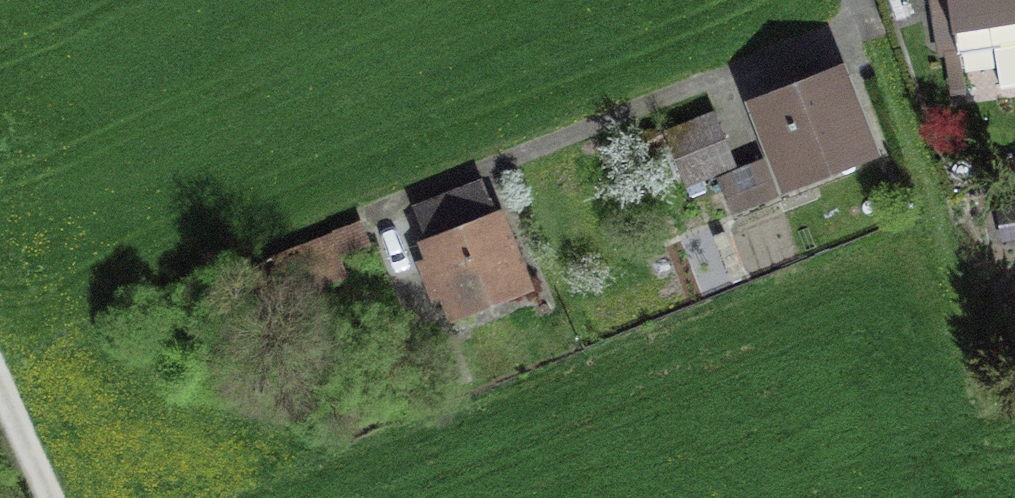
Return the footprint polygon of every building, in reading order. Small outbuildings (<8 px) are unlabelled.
[(933,15),(951,12),(958,53),(995,47),(1001,87),(1014,85),(1014,0),(931,0),(933,15)] [(835,79),(764,106),(792,177),(862,149),(835,79)] [(714,112),(666,132),(687,185),(736,166),(714,112)] [(733,214),(779,201),(767,160),(722,173),(733,214)] [(483,183),(416,210),(430,243),(428,243),(433,257),(421,262),(435,297),(447,292),(456,314),(525,286),(483,183)] [(360,223),(233,273),(249,313),(343,276),(335,256),(368,243),(360,223)]
